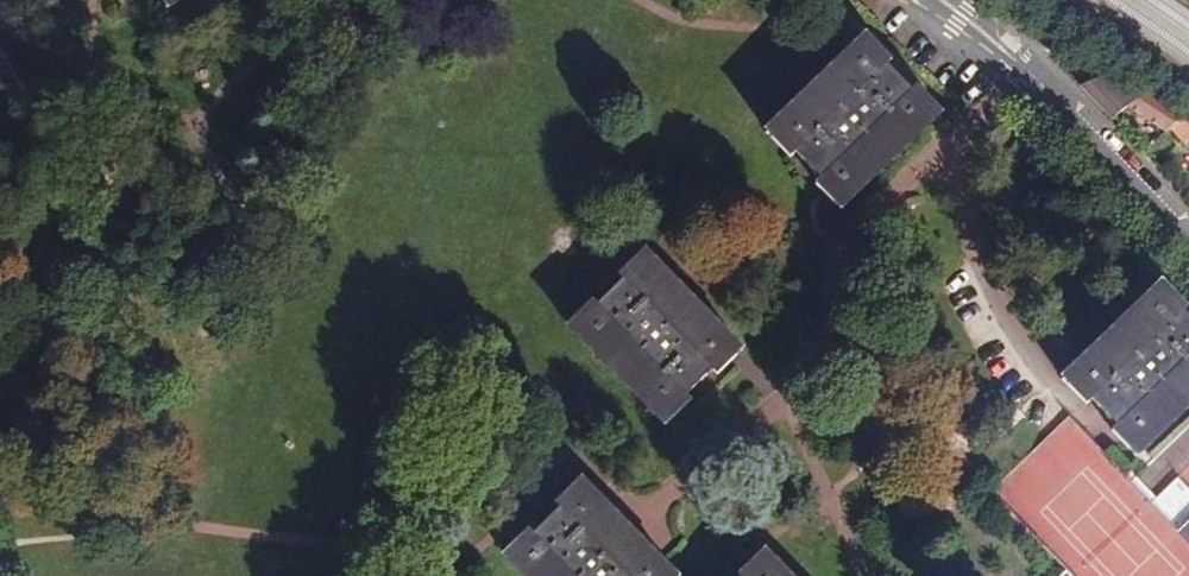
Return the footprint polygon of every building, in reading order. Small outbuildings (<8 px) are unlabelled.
[(868,44),(776,132),(820,178),(848,152),(854,158),(919,96),(868,44)] [(1165,132),(1182,116),(1144,90),(1132,110),(1165,132)] [(662,419),(712,370),(687,344),(692,339),(629,274),(573,329),(662,419)] [(1188,368),(1188,318),(1163,291),(1072,379),(1116,426),(1146,397),(1152,404),(1188,368)] [(560,507),(513,553),(535,575),(630,575),(642,565),(573,494),(560,507)] [(769,554),(746,575),(791,575),(769,554)]
